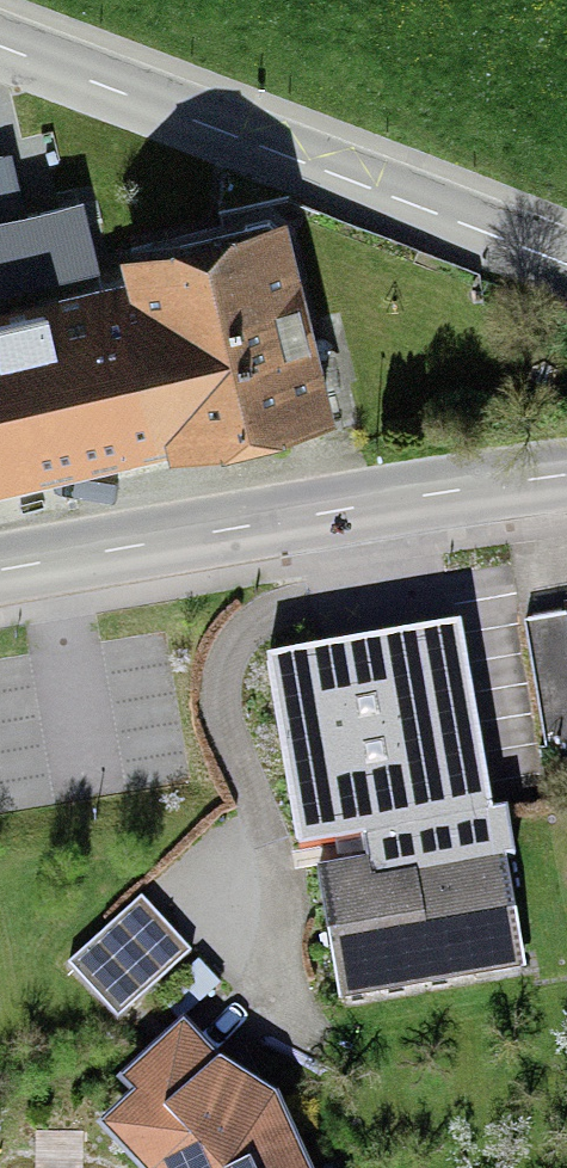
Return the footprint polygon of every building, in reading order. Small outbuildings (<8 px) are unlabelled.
[(12,149),(0,151),(0,495),(337,419),(286,198),(220,213),(223,226),(110,252),(98,200),(84,203),(82,196),(26,209),(12,149)] [(564,608),(566,617),(526,623),(547,756),(566,753),(566,607),(564,608)] [(463,628),(268,662),(300,849),(334,843),(495,816),(463,628)] [(517,858),(509,813),(495,816),(334,843),(338,865),(317,868),(341,1006),(526,974),(506,860),(517,858)] [(193,954),(144,899),(69,966),(118,1021),(193,954)] [(221,983),(199,962),(161,1000),(182,1021),(221,983)] [(222,1065),(184,1024),(117,1086),(132,1101),(97,1132),(129,1167),(311,1167),(279,1099),(222,1065)]
